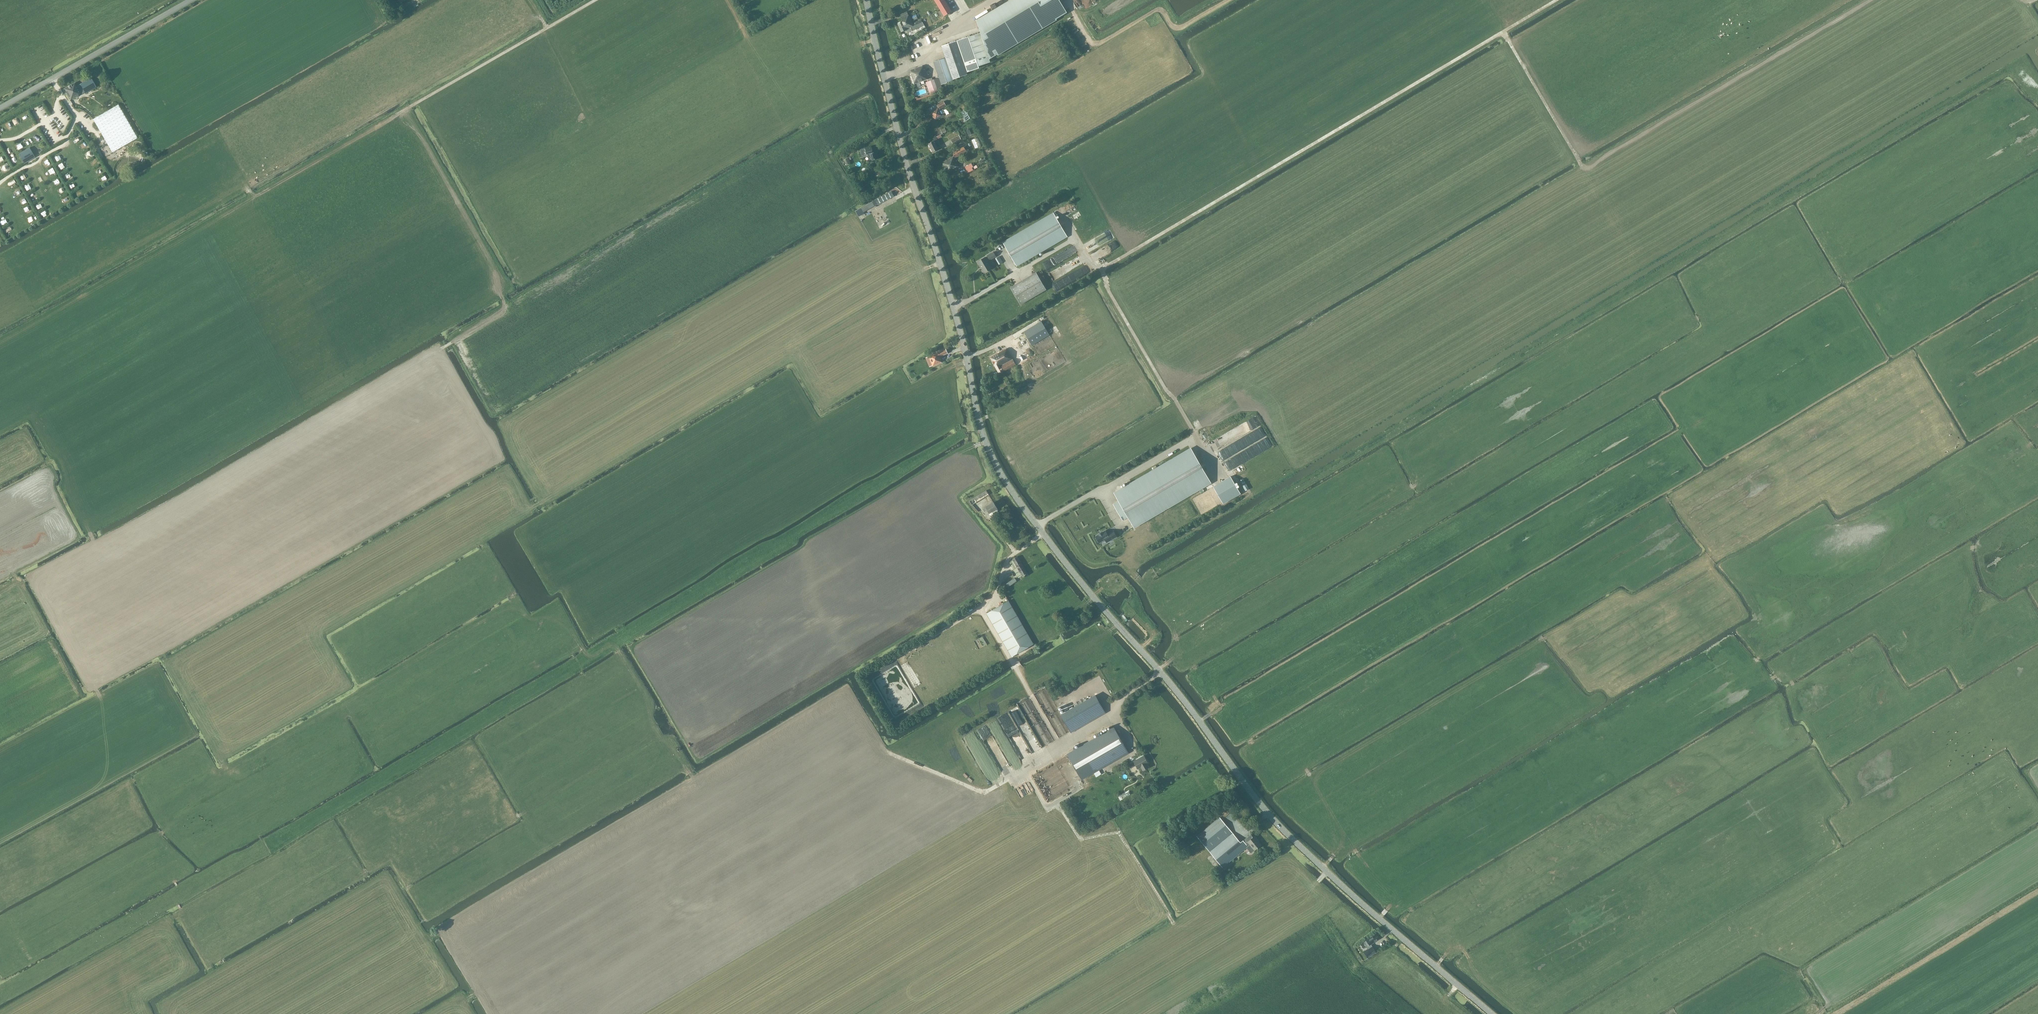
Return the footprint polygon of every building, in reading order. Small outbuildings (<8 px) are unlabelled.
[(944,16),(951,12),(951,10),(944,0),(935,0),(944,16)] [(980,33),(989,60),(997,55),(998,56),(1057,20),(1056,19),(1067,13),(1059,0),(1010,0),(976,20),(980,33)] [(913,23),(907,11),(900,14),(903,22),(898,24),(901,32),(907,30),(908,33),(910,36),(917,33),(924,28),(923,26),(925,25),(921,20),(913,23)] [(990,62),(989,60),(980,33),(956,41),(967,72),(980,68),(979,66),(990,62)] [(968,74),(967,72),(956,41),(942,46),(946,58),(934,62),(939,77),(926,82),(930,94),(943,90),(941,85),(953,80),(953,79),(968,74)] [(910,44),(906,45),(908,53),(917,50),(917,47),(911,48),(910,44)] [(914,84),(929,79),(925,69),(924,70),(923,65),(910,70),(911,73),(910,74),(914,84)] [(85,93),(96,87),(91,78),(79,84),(79,85),(77,86),(75,83),(63,89),(70,101),(85,93)] [(146,91),(138,95),(143,105),(151,100),(146,91)] [(939,107),(941,109),(946,106),(944,101),(937,105),(937,106),(938,108),(939,107)] [(93,119),(112,153),(137,138),(118,104),(93,119)] [(944,115),(941,109),(939,107),(938,108),(931,112),(935,120),(944,115)] [(964,119),(965,122),(971,118),(969,117),(970,117),(969,116),(968,115),(968,114),(967,113),(968,113),(967,112),(967,113),(964,110),(961,112),(964,116),(963,117),(964,117),(963,118),(964,118),(964,119)] [(951,139),(954,145),(962,140),(959,135),(951,139)] [(936,137),(933,138),(934,141),(929,144),(933,152),(939,149),(936,142),(938,141),(936,137)] [(972,140),(976,148),(981,146),(977,138),(972,140)] [(873,152),(871,146),(864,148),(860,150),(862,155),(867,154),(867,155),(868,154),(868,157),(870,158),(871,157),(872,161),(879,159),(877,152),(874,153),(874,152),(873,152)] [(955,158),(966,151),(964,147),(953,153),(954,156),(945,161),(942,162),(948,173),(959,167),(957,164),(958,163),(955,158)] [(29,148),(18,154),(24,164),(35,157),(29,148)] [(878,204),(894,196),(892,191),(876,200),(878,204)] [(1053,213),(1002,242),(1017,266),(1067,237),(1053,213)] [(1119,247),(1116,241),(1094,252),(1097,258),(1119,247)] [(985,257),(978,262),(984,273),(992,268),(987,261),(990,260),(996,257),(993,252),(987,256),(988,256),(985,258),(985,257)] [(1045,268),(1067,258),(1064,252),(1042,261),(1045,268)] [(1056,277),(1079,265),(1076,258),(1052,270),(1056,277)] [(1010,288),(1019,302),(1020,305),(1046,290),(1036,272),(1010,288)] [(1076,273),(1051,284),(1055,292),(1065,287),(1064,286),(1070,284),(1069,281),(1077,277),(1076,273)] [(1050,335),(1042,321),(1024,332),(1032,345),(1050,335)] [(1008,352),(1005,346),(989,355),(990,357),(999,374),(1016,365),(1009,351),(1008,352)] [(948,353),(946,349),(929,356),(933,366),(941,363),(939,357),(948,353)] [(1237,427),(1231,431),(1236,439),(1242,435),(1237,427)] [(1245,458),(1272,445),(1268,436),(1241,449),(1245,458)] [(1191,449),(1115,493),(1119,501),(1113,504),(1116,509),(1117,508),(1121,515),(1120,515),(1123,520),(1128,517),(1134,527),(1211,482),(1191,449)] [(1230,476),(1213,486),(1223,504),(1240,494),(1230,476)] [(969,501),(972,505),(973,505),(989,494),(986,490),(969,501)] [(994,502),(986,507),(983,509),(985,512),(988,510),(989,513),(990,515),(991,515),(998,511),(998,510),(997,508),(998,508),(994,502)] [(1099,534),(1095,536),(1099,543),(1105,540),(1107,543),(1117,537),(1113,531),(1108,534),(1105,531),(1102,533),(1102,532),(1101,532),(1099,534)] [(1009,562),(1019,577),(1022,575),(1023,577),(1028,573),(1018,557),(1009,562)] [(1009,601),(987,613),(1012,656),(1034,644),(1009,601)] [(985,648),(988,646),(987,644),(982,636),(979,638),(984,646),(985,648)] [(1061,715),(1071,732),(1105,712),(1099,701),(1095,695),(1061,715)] [(1114,727),(1067,754),(1082,779),(1129,753),(1114,727)] [(1134,761),(1128,765),(1130,768),(1136,765),(1138,769),(1141,767),(1143,770),(1149,767),(1147,764),(1148,763),(1144,755),(1134,761)] [(1220,817),(1197,836),(1209,852),(1233,833),(1220,817)] [(1233,833),(1209,852),(1222,868),(1247,848),(1246,847),(1248,846),(1246,843),(1243,840),(1240,842),(1233,833)] [(1247,842),(1246,843),(1248,846),(1246,847),(1247,848),(1251,853),(1254,850),(1261,845),(1258,842),(1259,841),(1255,836),(1253,837),(1247,842)] [(1377,933),(1366,940),(1369,945),(1377,940),(1380,938),(1377,933)] [(1372,946),(1367,949),(1364,951),(1367,957),(1376,952),(1372,946)]
